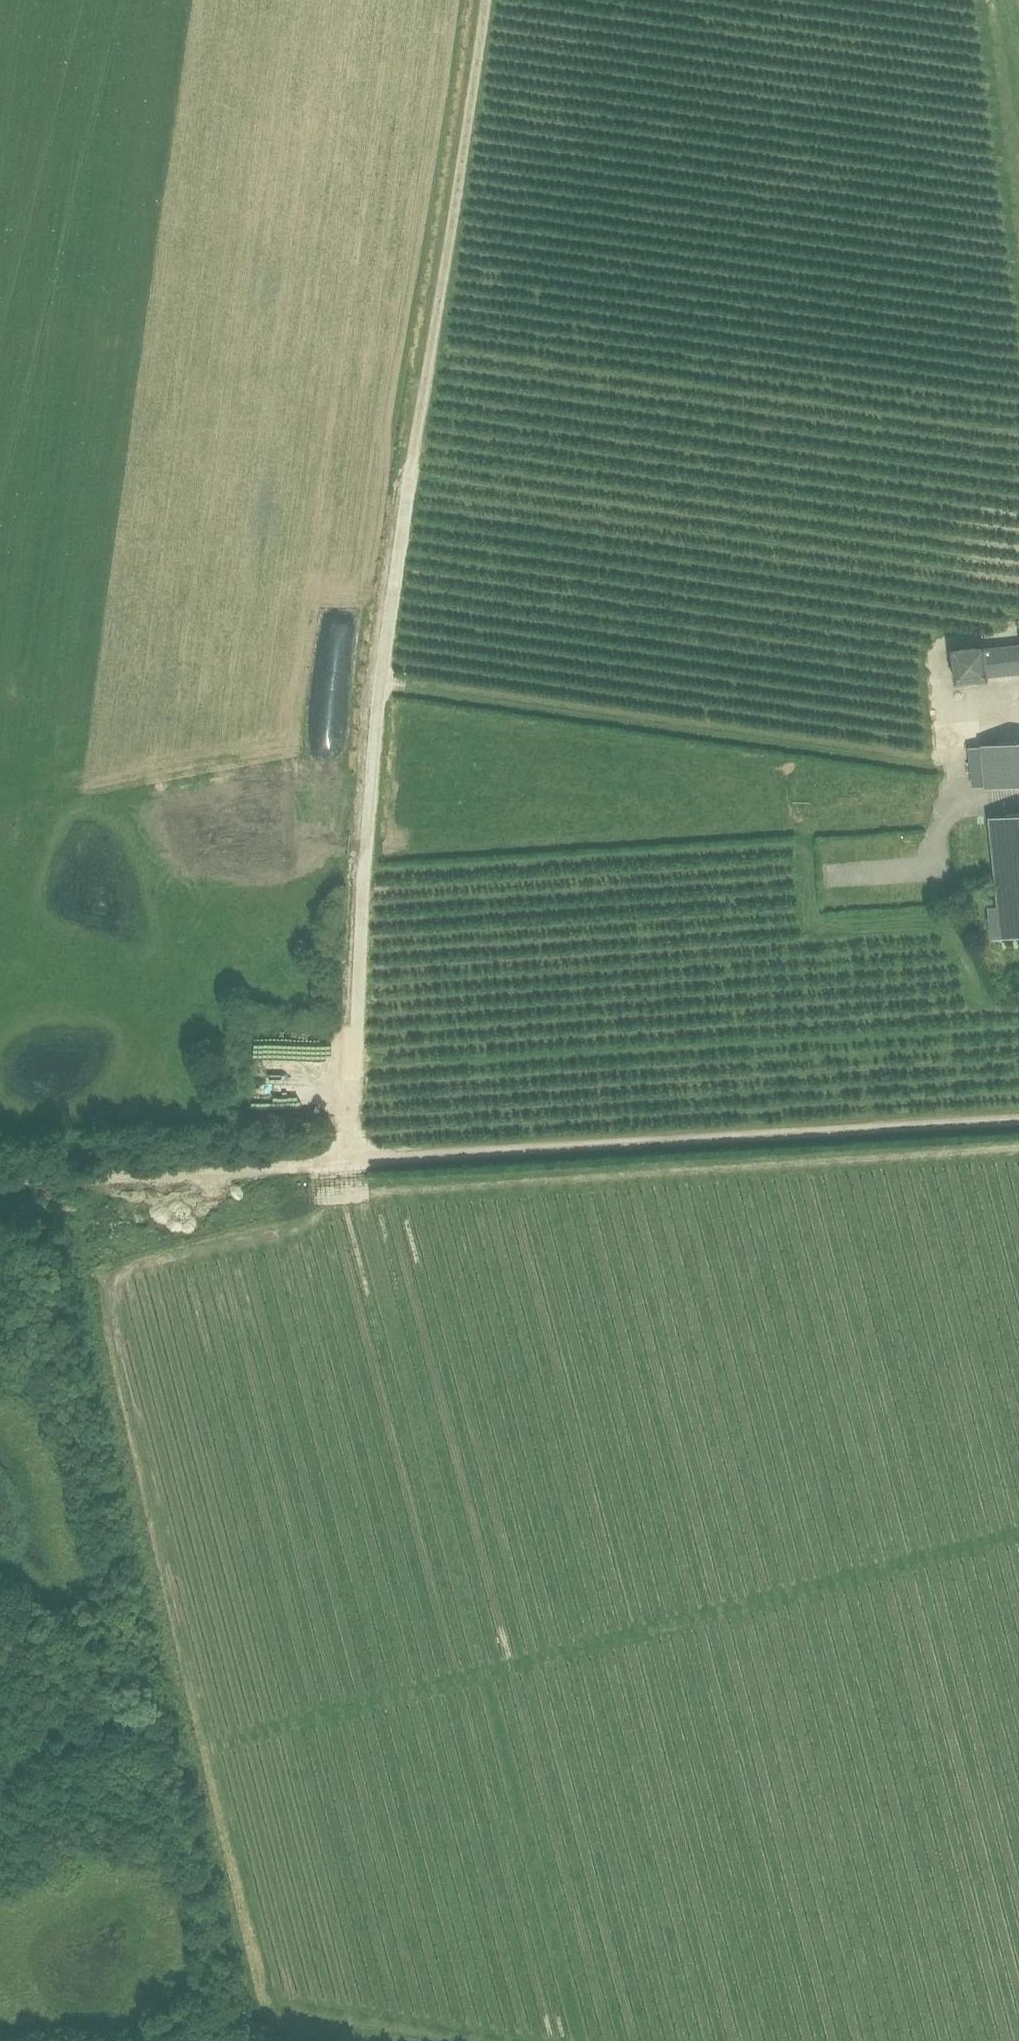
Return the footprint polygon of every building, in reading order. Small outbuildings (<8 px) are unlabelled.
[(950,650),(955,685),(984,681),(983,674),(1018,670),(1018,640),(950,650)] [(986,787),(1018,783),(1018,741),(981,745),(983,764),(985,784),(986,787)] [(983,764),(971,765),(973,785),(985,784),(983,764)] [(989,817),(1001,937),(1018,935),(1018,813),(989,817)]
